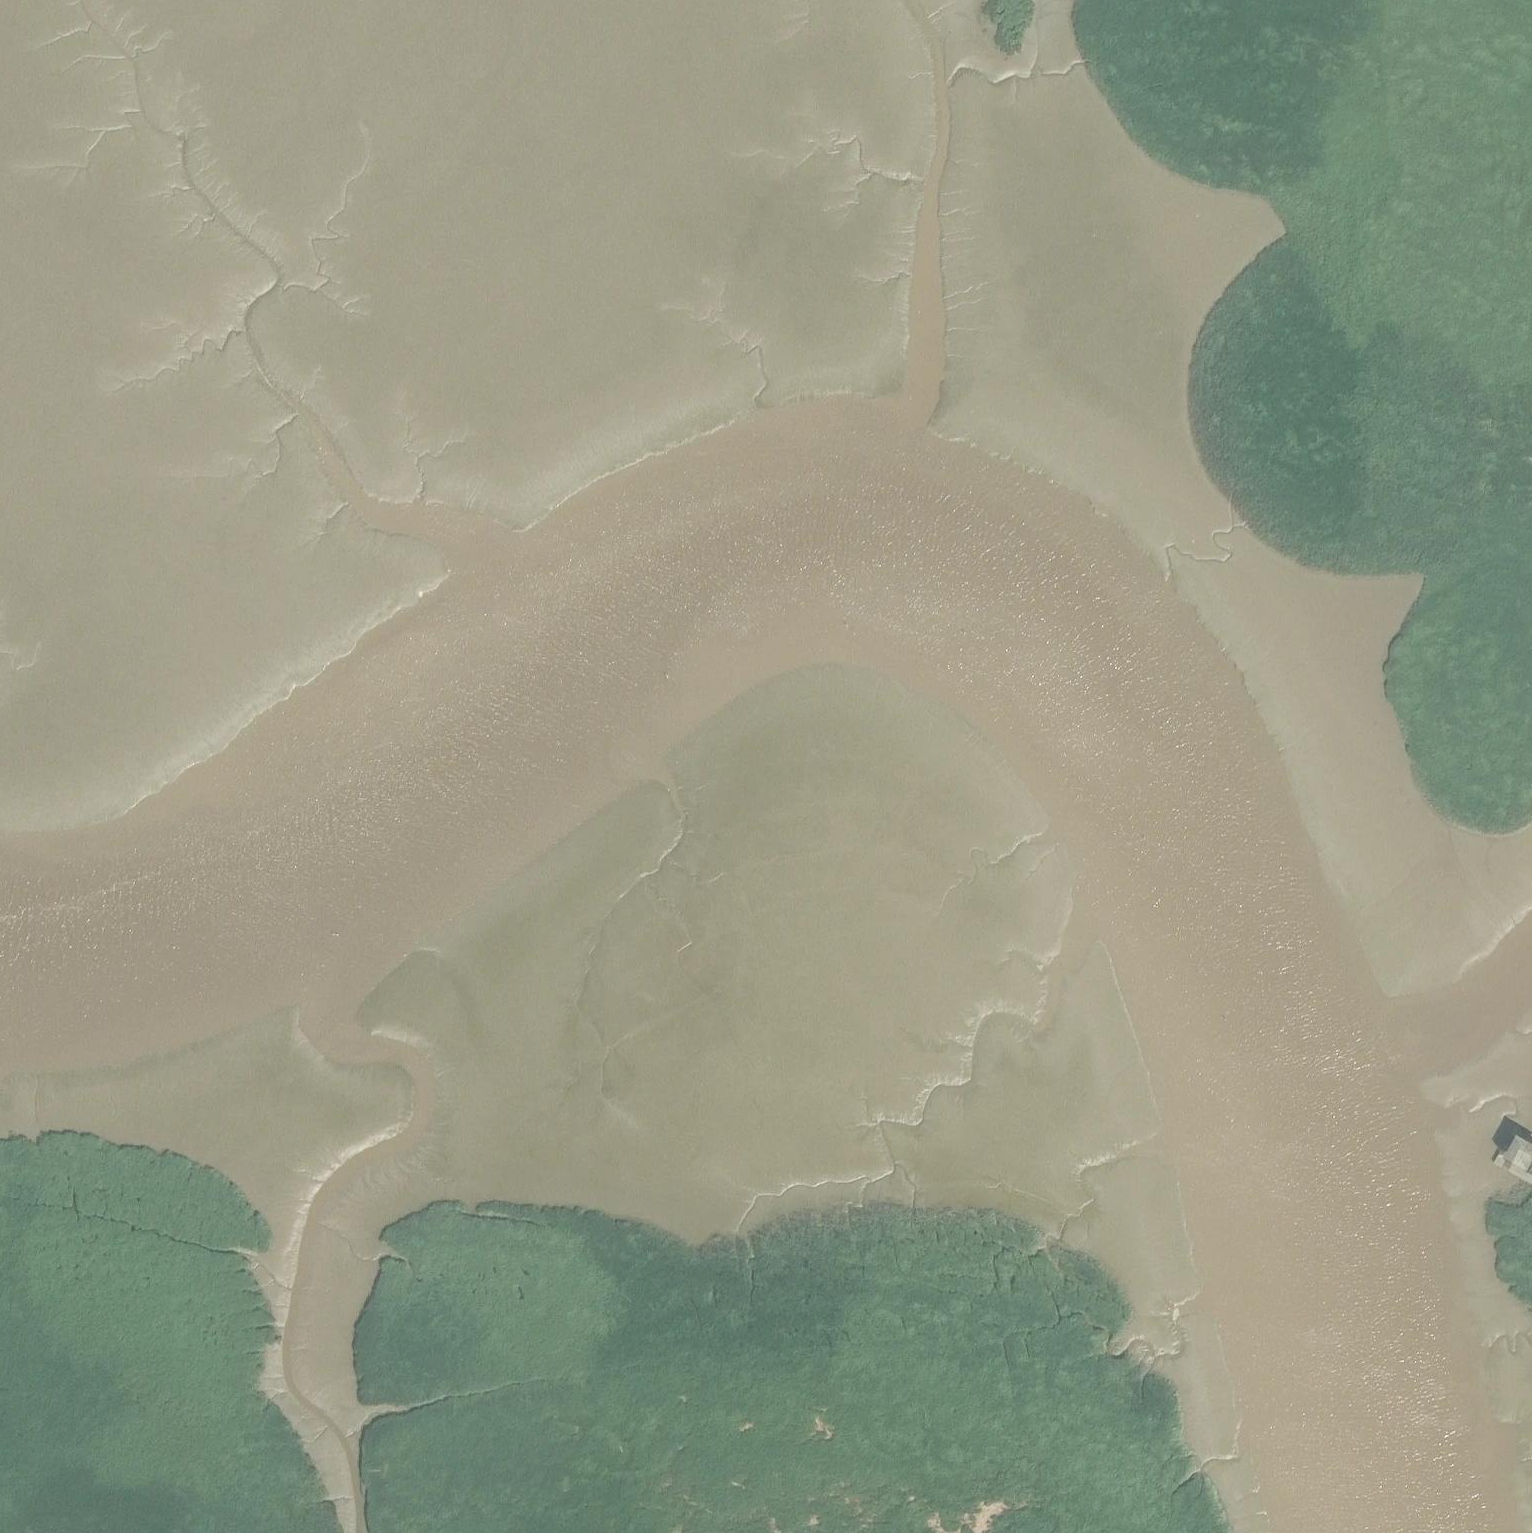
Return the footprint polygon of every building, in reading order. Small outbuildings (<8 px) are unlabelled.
[(1523,1141),(1510,1166),(1531,1176),(1531,1145),(1523,1141)]
